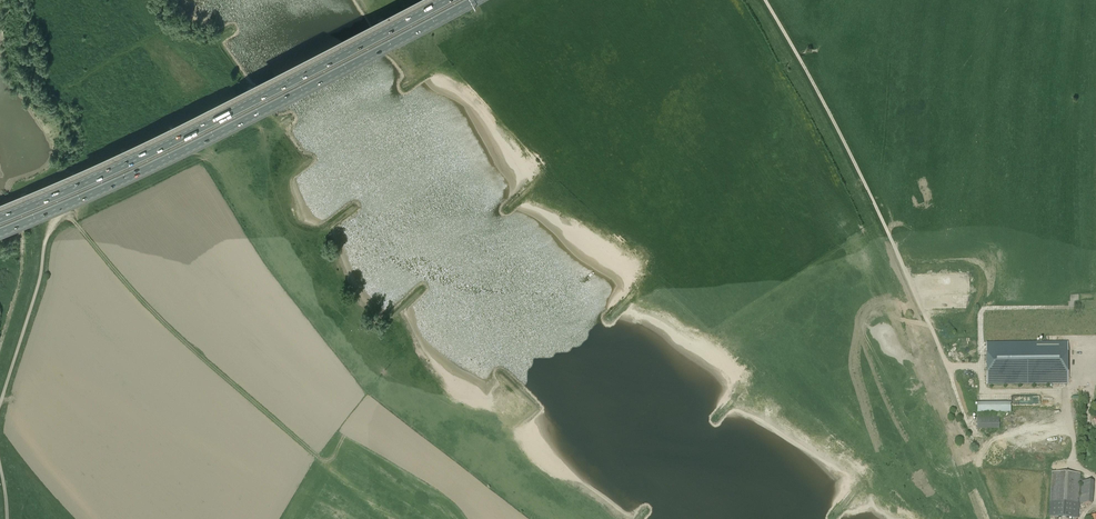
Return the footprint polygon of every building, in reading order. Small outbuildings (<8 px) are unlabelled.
[(989,385),(1068,386),(1069,341),(989,340),(989,385)] [(1011,401),(978,401),(978,411),(1011,411),(1011,401)] [(978,414),(977,428),(1000,428),(1000,414),(978,414)] [(1078,517),(1080,473),(1052,472),(1051,516),(1078,517)] [(1092,504),(1093,481),(1081,480),(1080,503),(1092,504)]
